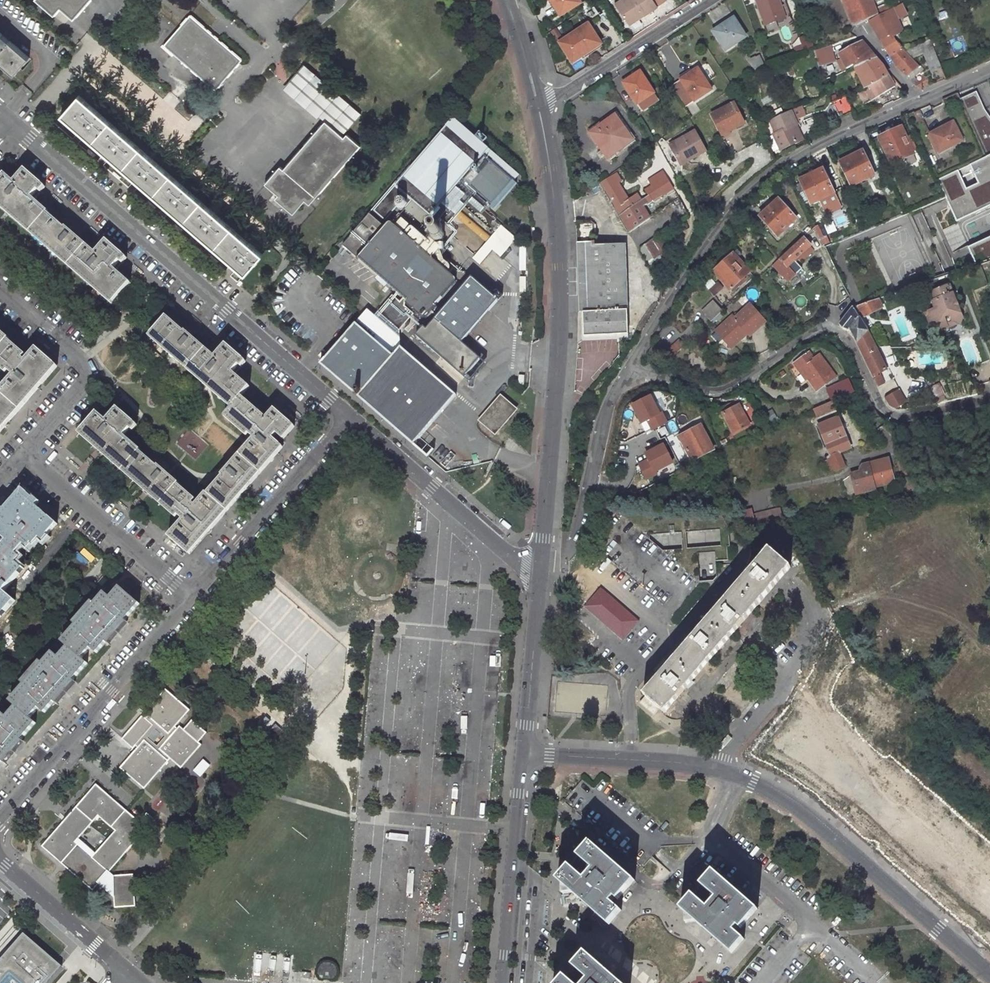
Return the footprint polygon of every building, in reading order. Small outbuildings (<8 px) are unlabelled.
[(49,8),(55,1),(59,5),(73,17),(87,0),(40,0),(49,8)] [(557,15),(560,13),(552,0),(547,0),(557,15)] [(579,0),(552,0),(560,13),(579,0)] [(640,13),(642,16),(656,7),(651,0),(610,0),(625,23),(640,13)] [(778,0),(754,0),(764,23),(785,14),(778,0)] [(878,12),(873,0),(843,0),(853,22),(855,23),(869,16),(878,12)] [(55,1),(49,8),(53,12),(59,5),(55,1)] [(891,6),(869,18),(881,37),(896,28),(891,19),(897,16),(891,6)] [(242,57),(191,12),(165,42),(216,88),(242,57)] [(640,13),(625,23),(627,26),(642,16),(640,13)] [(724,48),(745,34),(740,28),(737,30),(729,19),(713,31),(724,48)] [(587,25),(558,44),(569,61),(577,55),(577,53),(580,51),(586,52),(599,44),(587,25)] [(14,71),(28,55),(9,38),(11,35),(5,30),(2,33),(0,30),(0,59),(14,71)] [(856,62),(877,55),(866,42),(862,38),(850,43),(838,51),(847,64),(855,61),(856,62)] [(909,54),(901,45),(902,44),(894,38),(885,45),(896,63),(909,54)] [(907,47),(910,52),(922,46),(920,41),(907,47)] [(830,42),(815,47),(814,47),(821,65),(837,59),(833,51),(830,42)] [(581,60),(601,47),(599,44),(586,52),(580,51),(577,53),(577,55),(581,60)] [(896,63),(908,74),(919,65),(909,54),(896,63)] [(873,82),(888,72),(877,55),(856,62),(863,77),(867,85),(873,82)] [(306,61),(286,84),(327,120),(331,123),(352,100),(306,61)] [(914,75),(921,69),(919,65),(908,74),(911,77),(914,75)] [(685,105),(709,89),(704,82),(706,81),(697,68),(671,85),(685,105)] [(622,83),(636,104),(638,103),(652,93),(647,87),(649,86),(639,72),(622,83)] [(867,85),(873,98),(895,84),(888,72),(873,82),(867,85)] [(920,88),(929,83),(925,74),(924,75),(915,82),(920,88)] [(988,115),(982,103),(977,91),(961,99),(986,157),(939,179),(957,223),(989,207),(989,116),(988,115)] [(81,92),(62,113),(244,273),(262,251),(81,92)] [(834,99),(841,116),(855,110),(848,92),(834,99)] [(643,110),(657,101),(652,93),(638,103),(643,110)] [(327,120),(285,168),(282,165),(267,182),(280,194),(277,197),(294,212),(306,199),(310,202),(362,144),(347,130),(364,111),(352,100),(331,123),(327,120)] [(736,100),(714,112),(725,133),(733,129),(732,126),(746,118),(736,100)] [(775,131),(782,146),(800,138),(801,138),(794,123),(797,121),(799,120),(793,107),(771,117),(777,130),(775,131)] [(615,117),(589,133),(606,159),(631,142),(615,117)] [(453,118),(449,122),(484,153),(488,148),(453,118)] [(804,136),(797,121),(794,123),(801,138),(804,136)] [(405,210),(422,224),(429,215),(430,216),(440,205),(460,181),(484,153),(449,122),(443,129),(440,133),(373,211),(385,221),(396,207),(400,210),(403,210),(412,200),(412,201),(405,210)] [(954,122),(930,133),(939,153),(963,143),(954,122)] [(695,129),(669,144),(679,160),(692,153),(693,157),(707,150),(695,129)] [(903,129),(882,139),(894,165),(915,155),(903,129)] [(489,149),(484,155),(513,180),(514,181),(519,175),(489,149)] [(865,152),(843,163),(853,186),(876,175),(865,152)] [(692,153),(679,160),(680,164),(693,157),(692,153)] [(484,155),(461,182),(475,194),(490,207),(513,180),(484,155)] [(0,182),(0,201),(115,300),(131,281),(114,266),(125,254),(107,238),(96,251),(66,225),(65,226),(47,211),(48,210),(34,198),(45,184),(27,169),(16,182),(7,174),(0,182)] [(823,169),(799,181),(811,205),(834,193),(823,169)] [(620,191),(616,183),(619,181),(621,179),(615,170),(602,180),(612,197),(620,191)] [(654,179),(657,184),(646,191),(649,196),(650,195),(670,182),(664,172),(654,179)] [(513,180),(490,207),(493,210),(517,183),(514,181),(513,180)] [(460,181),(440,205),(454,218),(475,194),(461,182),(460,181)] [(629,199),(619,181),(616,183),(620,191),(626,200),(629,199)] [(650,195),(654,201),(675,189),(670,182),(650,195)] [(626,200),(620,191),(612,197),(622,213),(642,200),(638,193),(629,199),(626,200)] [(642,200),(622,213),(630,226),(649,214),(644,206),(647,205),(644,199),(642,200)] [(778,199),(761,215),(779,234),(796,218),(778,199)] [(488,228),(487,222),(485,217),(480,214),(475,212),(469,213),(464,215),(460,219),(459,223),(458,228),(460,234),(463,239),(469,242),(476,242),(482,240),(486,234),(488,228)] [(437,307),(435,305),(455,282),(456,280),(432,259),(417,246),(424,238),(402,219),(395,226),(390,223),(388,224),(384,227),(369,214),(342,245),(403,298),(400,302),(392,295),(378,312),(399,331),(413,314),(404,306),(405,303),(420,317),(423,318),(437,307)] [(584,336),(629,334),(627,242),(597,243),(596,221),(593,219),(578,219),(578,239),(578,244),(582,244),(584,336)] [(514,238),(500,227),(486,243),(492,248),(500,255),(514,238)] [(431,229),(424,238),(432,245),(437,239),(436,239),(433,236),(433,235),(433,234),(433,233),(434,232),(434,231),(431,229)] [(442,237),(443,233),(440,230),(437,230),(434,231),(434,232),(433,233),(433,234),(433,235),(433,236),(436,239),(437,239),(438,239),(442,237)] [(649,261),(665,250),(656,236),(640,247),(649,261)] [(967,247),(968,248),(976,264),(989,259),(989,236),(967,247)] [(803,237),(783,255),(779,259),(773,265),(787,281),(794,275),(787,267),(797,258),(809,247),(811,245),(803,237)] [(432,245),(424,238),(417,246),(432,259),(438,250),(432,245)] [(432,245),(438,250),(444,243),(438,239),(437,239),(432,245)] [(479,263),(492,248),(486,243),(473,258),(479,263)] [(477,250),(470,244),(466,248),(473,254),(477,250)] [(800,261),(812,251),(809,247),(797,258),(800,261)] [(734,252),(739,257),(743,254),(738,248),(734,252)] [(715,269),(733,288),(734,290),(739,285),(738,284),(751,271),(739,257),(734,252),(715,269)] [(443,255),(438,261),(461,280),(466,274),(443,255)] [(462,344),(499,301),(473,277),(427,330),(424,327),(416,336),(465,378),(480,360),(462,344)] [(957,308),(955,303),(958,302),(952,286),(930,294),(935,310),(926,313),(930,324),(935,322),(938,332),(948,328),(947,325),(957,322),(962,324),(964,318),(960,307),(957,308)] [(854,308),(839,325),(845,331),(848,331),(851,329),(857,342),(867,330),(859,316),(862,314),(863,317),(866,317),(884,311),(881,299),(868,304),(868,303),(854,308)] [(712,301),(701,311),(711,323),(722,312),(712,301)] [(747,337),(764,322),(749,305),(734,319),(732,317),(717,330),(725,338),(722,341),(729,348),(744,334),(747,337)] [(223,475),(209,492),(207,491),(196,504),(194,502),(197,498),(179,483),(180,482),(159,464),(158,465),(141,450),(142,449),(125,434),(135,423),(117,408),(107,419),(98,411),(81,431),(183,520),(169,536),(187,552),(210,526),(212,528),(224,516),(221,514),(235,498),(237,501),(241,496),(247,490),(244,488),(255,476),(257,478),(276,456),(274,454),(282,445),(274,437),(277,434),(282,437),(288,429),(290,430),(295,425),(276,408),(268,417),(243,395),(252,385),(235,370),(245,358),(227,342),(216,355),(187,329),(186,330),(168,315),(152,333),(235,405),(227,413),(254,437),(222,474),(223,475)] [(930,324),(933,333),(938,332),(935,322),(930,324)] [(456,395),(401,347),(398,350),(393,355),(390,352),(356,323),(320,364),(413,445),(419,438),(456,395)] [(725,338),(717,330),(714,332),(722,341),(725,338)] [(857,342),(875,377),(880,387),(886,385),(881,373),(887,370),(874,342),(867,330),(857,342)] [(10,374),(23,359),(21,357),(24,354),(9,341),(10,340),(0,331),(0,365),(10,374)] [(10,374),(0,386),(0,423),(9,412),(12,414),(26,398),(24,396),(37,381),(39,383),(51,370),(48,368),(52,364),(34,347),(23,359),(10,374)] [(393,355),(398,350),(395,347),(390,352),(393,355)] [(810,352),(797,362),(818,391),(837,378),(821,356),(815,360),(810,352)] [(480,360),(465,378),(470,382),(485,364),(480,360)] [(849,380),(843,382),(846,391),(852,389),(849,380)] [(901,391),(886,399),(889,404),(893,407),(895,409),(907,403),(901,391)] [(649,432),(666,422),(661,413),(658,415),(646,395),(626,406),(637,426),(643,422),(649,432)] [(495,434),(516,409),(501,396),(479,421),(495,434)] [(818,417),(836,409),(833,401),(814,409),(818,417)] [(724,413),(734,432),(743,428),(749,424),(739,405),(724,413)] [(819,425),(832,455),(828,457),(829,460),(826,461),(830,471),(837,469),(838,471),(847,467),(842,452),(852,448),(840,417),(819,425)] [(691,462),(712,451),(699,426),(677,437),(691,462)] [(434,451),(419,438),(413,445),(428,458),(434,451)] [(643,460),(635,464),(643,479),(672,465),(661,444),(640,454),(643,460)] [(866,494),(877,492),(876,488),(895,483),(889,459),(864,465),(861,469),(862,472),(853,475),(856,491),(865,488),(866,494)] [(40,539),(44,542),(49,537),(49,536),(58,525),(38,507),(42,503),(36,498),(35,499),(23,489),(4,510),(0,514),(0,535),(7,541),(0,548),(0,617),(14,601),(4,591),(23,569),(16,562),(21,557),(16,553),(24,545),(28,548),(33,543),(34,545),(40,539)] [(785,521),(782,508),(775,510),(778,523),(785,521)] [(775,510),(753,515),(756,528),(778,523),(775,510)] [(756,528),(753,515),(753,512),(745,513),(749,530),(756,528)] [(603,587),(586,606),(624,639),(641,620),(603,587)] [(87,666),(82,660),(91,650),(97,655),(141,605),(121,588),(112,599),(106,594),(63,643),(68,648),(59,658),(54,654),(10,703),(16,708),(6,718),(0,713),(0,714),(0,764),(34,725),(29,720),(38,709),(44,714),(87,666)] [(169,755),(182,767),(203,745),(182,727),(179,729),(176,726),(191,710),(167,689),(147,712),(150,715),(147,717),(144,715),(123,739),(134,748),(137,745),(139,747),(121,767),(145,788),(169,761),(166,758),(169,755)] [(92,890),(147,829),(97,785),(42,846),(92,890)] [(559,878),(610,923),(622,909),(611,900),(616,895),(619,898),(634,880),(636,878),(591,840),(581,852),(580,852),(576,859),(569,865),(570,865),(559,878)] [(696,919),(733,952),(745,938),(734,929),(739,924),(741,926),(758,909),(713,869),(702,882),(701,881),(698,888),(691,892),(692,894),(681,907),(686,911),(696,919)] [(113,896),(112,875),(108,873),(99,883),(113,896)] [(112,875),(113,896),(114,907),(134,906),(132,875),(112,875)] [(696,919),(686,911),(688,918),(696,919)] [(62,966),(24,933),(3,958),(4,959),(0,964),(0,982),(47,982),(62,966)] [(585,950),(574,963),(573,962),(569,969),(562,973),(564,974),(556,982),(624,982),(585,950)]
